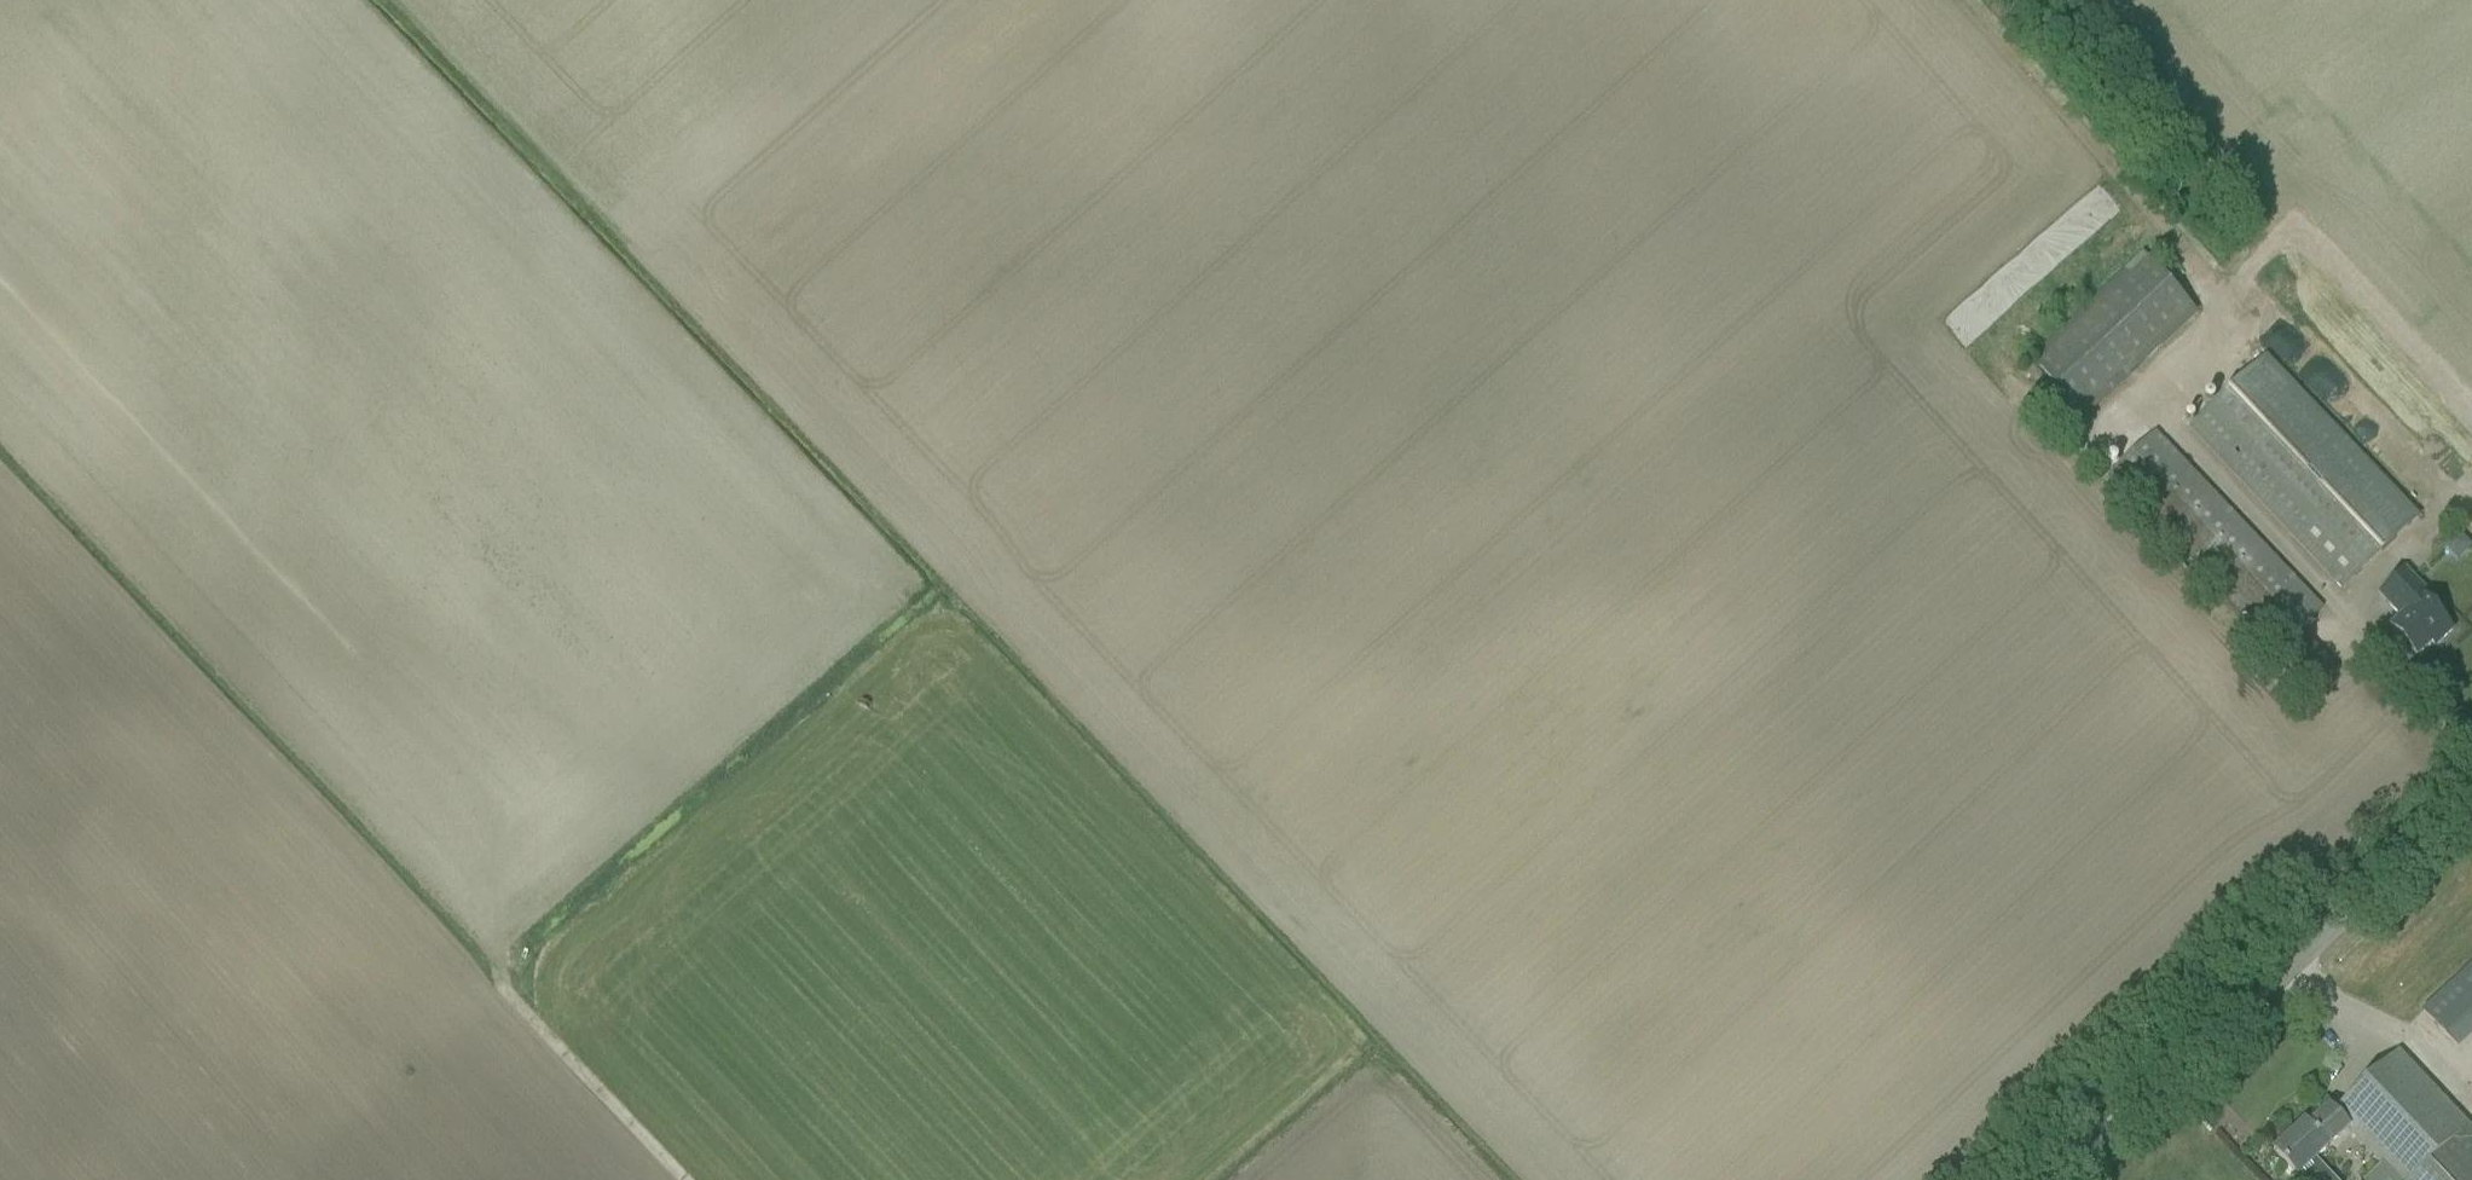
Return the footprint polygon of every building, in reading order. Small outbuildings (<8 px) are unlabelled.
[(2028,360),(2083,419),(2196,313),(2140,255),(2028,360)] [(2187,429),(2340,592),(2419,518),(2265,355),(2187,429)] [(2259,648),(2268,658),(2276,651),(2287,642),(2322,608),(2155,433),(2103,482),(2116,496),(2120,492),(2264,643),(2259,648)] [(2404,570),(2377,595),(2400,619),(2388,630),(2400,642),(2396,646),(2407,658),(2412,654),(2416,659),(2437,639),(2440,642),(2453,630),(2424,599),(2428,595),(2404,570)] [(2273,1154),(2296,1179),(2297,1179),(2325,1179),(2327,1178),(2313,1163),(2328,1148),(2327,1148),(2347,1129),(2381,1166),(2367,1179),(2471,1179),(2471,1131),(2414,1070),(2398,1052),(2313,1132),(2305,1123),(2273,1154)]
